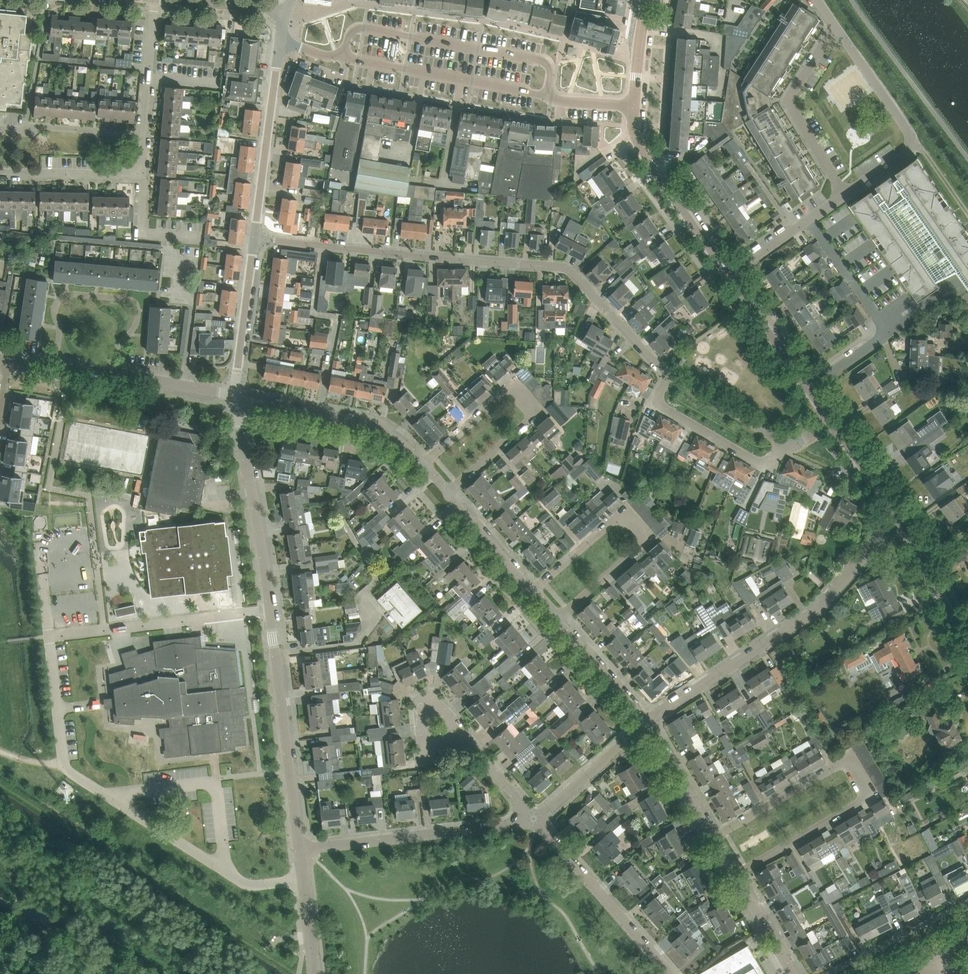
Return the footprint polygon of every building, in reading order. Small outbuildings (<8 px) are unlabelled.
[(481,15),(483,0),(419,0),(418,6),(423,6),(422,7),(450,10),(451,9),(465,10),(465,13),(481,15)] [(486,16),(505,20),(510,0),(489,0),(486,16)] [(505,20),(506,20),(506,17),(529,22),(529,24),(533,3),(534,0),(510,0),(505,20)] [(529,24),(548,28),(548,31),(561,34),(563,25),(566,15),(564,15),(567,0),(534,0),(533,3),(529,24)] [(579,7),(613,13),(623,15),(626,0),(580,0),(579,7)] [(676,11),(691,14),(703,16),(704,10),(699,9),(701,3),(694,1),(687,0),(678,0),(676,11)] [(760,7),(766,10),(772,2),(775,0),(767,0),(760,7)] [(724,101),(724,102),(722,123),(727,131),(728,130),(728,132),(745,121),(752,117),(767,107),(767,106),(765,96),(766,94),(769,96),(771,96),(775,91),(773,89),(777,82),(779,84),(784,78),(781,76),(785,70),(787,71),(792,66),(789,64),(794,57),(796,58),(800,53),(797,51),(802,45),(803,46),(808,40),(806,39),(810,32),(812,33),(816,28),(814,26),(819,19),(793,2),(783,16),(780,14),(777,18),(780,20),(743,78),(730,69),(727,87),(725,101),(724,101)] [(747,11),(760,19),(766,10),(760,7),(760,8),(752,4),(747,11)] [(5,110),(6,110),(7,103),(21,105),(23,84),(24,84),(25,84),(28,60),(29,60),(29,61),(32,34),(25,33),(26,15),(15,14),(16,10),(0,8),(0,109),(5,110)] [(606,16),(573,10),(568,37),(599,44),(598,48),(614,51),(620,24),(606,21),(606,16)] [(689,27),(691,14),(676,11),(674,25),(689,27)] [(743,17),(755,25),(760,19),(747,11),(743,17)] [(61,44),(62,36),(63,21),(57,20),(58,16),(52,15),(51,27),(48,27),(48,35),(55,35),(55,43),(61,44)] [(96,34),(107,35),(109,16),(103,15),(103,19),(97,19),(96,34)] [(109,16),(107,35),(118,36),(120,21),(114,20),(115,16),(109,16)] [(717,18),(703,16),(702,22),(716,25),(717,18)] [(63,21),(62,36),(73,37),(75,17),(69,17),(69,21),(63,21)] [(75,17),(73,37),(84,38),(86,23),(80,22),(80,18),(75,17)] [(120,21),(118,36),(119,36),(118,44),(129,45),(132,17),(126,17),(125,21),(120,21)] [(739,24),(751,32),(755,25),(743,17),(739,24)] [(86,23),(84,38),(96,39),(96,34),(97,19),(92,19),(91,23),(86,23)] [(164,40),(175,41),(177,21),(172,21),(171,25),(165,25),(164,40)] [(177,21),(175,41),(187,42),(188,27),(182,26),(183,22),(177,21)] [(188,27),(187,42),(198,43),(200,23),(194,23),(194,27),(188,27)] [(200,23),(198,43),(209,44),(210,29),(205,28),(205,24),(200,23)] [(747,37),(751,32),(739,24),(735,30),(734,35),(747,37)] [(210,29),(209,44),(220,45),(222,26),(216,25),(216,29),(210,29)] [(746,38),(726,35),(724,69),(728,69),(728,65),(746,38)] [(231,36),(226,71),(250,74),(255,74),(260,75),(261,68),(256,67),(259,39),(231,36)] [(677,38),(676,54),(719,57),(719,56),(709,55),(710,48),(706,40),(677,38)] [(42,59),(59,61),(60,56),(60,52),(54,51),(54,54),(43,53),(43,55),(42,59)] [(208,61),(207,65),(215,66),(219,66),(219,57),(216,57),(216,55),(209,54),(208,61)] [(719,57),(676,54),(675,68),(718,71),(719,57)] [(116,62),(116,66),(132,68),(132,62),(132,60),(116,58),(116,62)] [(718,71),(675,69),(673,84),(716,87),(717,86),(718,71)] [(303,96),(313,100),(319,80),(310,77),(311,75),(296,70),(288,94),(292,96),(291,100),(289,99),(286,107),(305,113),(307,106),(302,104),(303,100),(302,99),(303,96)] [(256,103),(260,75),(255,74),(250,74),(226,71),(224,92),(222,92),(222,99),(231,100),(240,101),(256,103)] [(319,80),(313,100),(314,100),(312,106),(320,108),(321,106),(330,109),(341,113),(343,106),(333,102),(334,96),(338,87),(319,80)] [(716,87),(673,84),(672,98),(724,102),(724,101),(725,101),(727,87),(716,87)] [(49,87),(42,86),(41,95),(36,94),(34,118),(36,118),(36,117),(39,117),(39,114),(46,115),(49,87)] [(183,88),(162,87),(162,89),(163,89),(162,91),(165,92),(165,99),(192,102),(193,97),(183,96),(183,88)] [(55,98),(48,97),(46,119),(48,119),(48,118),(51,118),(51,115),(58,116),(61,88),(56,88),(55,98)] [(110,121),(110,117),(111,99),(104,98),(105,88),(100,88),(98,116),(105,116),(105,119),(107,119),(107,121),(110,121)] [(58,116),(58,120),(60,120),(60,119),(63,119),(63,116),(70,117),(72,99),(73,89),(68,89),(67,99),(60,98),(58,116)] [(110,117),(117,118),(117,120),(119,121),(119,122),(122,122),(122,118),(123,100),(116,100),(117,89),(112,89),(111,99),(110,117)] [(70,117),(70,121),(72,121),(72,120),(75,120),(75,118),(82,118),(84,100),(85,90),(80,90),(79,100),(72,99),(70,117)] [(122,118),(129,119),(129,121),(131,122),(131,123),(134,123),(136,101),(128,101),(129,91),(124,90),(123,100),(122,118)] [(331,168),(357,172),(364,130),(358,129),(362,108),(363,103),(365,94),(347,90),(344,106),(343,106),(341,113),(340,116),(336,131),(335,138),(334,144),(333,154),(332,156),(331,168)] [(84,100),(82,118),(81,122),(84,122),(84,121),(87,121),(87,119),(94,119),(97,91),(92,91),(91,101),(84,100)] [(357,172),(354,189),(354,191),(379,193),(387,194),(398,196),(406,197),(408,184),(411,167),(378,161),(382,137),(405,141),(409,138),(415,102),(371,95),(366,121),(366,122),(365,130),(364,130),(357,172)] [(164,104),(163,111),(181,113),(191,114),(192,108),(182,108),(182,101),(164,99),(165,99),(161,98),(161,101),(162,101),(161,103),(164,104)] [(724,102),(672,98),(671,120),(722,123),(724,102)] [(429,150),(437,106),(423,104),(419,123),(420,123),(415,148),(429,151),(429,150)] [(745,121),(753,134),(779,118),(775,112),(777,111),(773,105),(771,106),(771,105),(767,107),(752,117),(745,121)] [(437,106),(429,150),(433,150),(434,145),(445,147),(447,134),(448,128),(450,119),(452,109),(437,106)] [(246,108),(244,121),(258,123),(260,110),(246,108)] [(163,116),(162,123),(180,124),(180,125),(190,125),(191,120),(181,119),(181,113),(163,111),(160,110),(159,113),(160,113),(160,115),(163,116)] [(464,177),(475,113),(461,111),(456,142),(450,175),(456,176),(455,182),(463,183),(464,177)] [(475,113),(464,177),(478,180),(480,170),(484,147),(489,116),(475,113)] [(328,128),(331,129),(336,131),(340,116),(332,114),(328,128)] [(489,116),(484,147),(498,149),(504,118),(489,116)] [(779,118),(753,134),(761,147),(787,132),(782,125),(785,123),(780,117),(779,118)] [(219,118),(217,136),(222,137),(222,136),(229,137),(229,130),(224,129),(225,119),(219,118)] [(504,118),(498,149),(494,172),(492,187),(490,194),(491,194),(504,195),(511,196),(511,195),(517,196),(521,173),(529,125),(530,123),(504,118)] [(291,132),(290,137),(320,142),(334,144),(335,140),(326,139),(326,137),(305,133),(307,121),(298,120),(297,126),(292,125),(292,127),(289,126),(288,131),(291,132)] [(727,131),(722,123),(671,120),(669,148),(686,149),(689,149),(691,148),(692,142),(694,142),(695,135),(697,135),(704,136),(704,135),(710,135),(713,140),(726,132),(727,131)] [(257,135),(258,123),(244,121),(242,133),(247,134),(257,135)] [(162,128),(161,135),(189,138),(190,132),(180,131),(180,125),(159,122),(158,125),(159,125),(159,127),(162,128)] [(529,125),(521,173),(517,196),(528,197),(541,198),(546,199),(551,199),(554,146),(556,125),(534,124),(534,125),(529,125)] [(577,127),(576,148),(575,154),(589,155),(590,144),(597,145),(598,126),(584,125),(583,128),(577,128),(577,127)] [(562,147),(576,148),(577,127),(561,126),(561,136),(561,138),(563,138),(562,147)] [(789,131),(787,132),(761,147),(768,160),(794,144),(790,138),(793,136),(789,131)] [(730,138),(726,132),(713,140),(706,146),(710,152),(730,138)] [(319,148),(320,142),(290,137),(288,149),(302,152),(303,146),(319,148)] [(156,150),(160,150),(178,152),(178,145),(188,146),(189,141),(161,138),(160,145),(158,145),(157,148),(156,148),(156,150)] [(214,143),(204,142),(203,152),(213,153),(214,143)] [(794,144),(768,160),(776,173),(802,157),(798,151),(800,149),(796,143),(794,144)] [(235,150),(234,157),(239,157),(254,159),(255,147),(241,145),(240,150),(235,150)] [(554,146),(551,199),(553,200),(554,199),(555,180),(559,180),(561,146),(554,146)] [(155,162),(159,162),(177,164),(177,157),(187,158),(188,153),(178,152),(160,150),(159,157),(156,157),(156,160),(155,160),(155,162)] [(735,161),(739,168),(745,164),(744,163),(748,160),(741,150),(735,154),(739,159),(735,161)] [(690,165),(699,178),(715,166),(706,154),(690,165)] [(587,167),(588,167),(579,174),(583,181),(609,163),(604,155),(587,167)] [(802,157),(776,173),(780,181),(774,184),(777,189),(783,185),(783,186),(809,170),(805,163),(808,162),(804,156),(802,157)] [(252,171),(254,159),(239,157),(238,169),(252,171)] [(286,161),(284,174),(299,176),(307,177),(308,172),(302,172),(303,164),(320,167),(321,161),(301,157),(300,164),(296,163),(286,161)] [(850,206),(855,213),(856,213),(864,224),(873,237),(883,252),(883,251),(900,275),(900,276),(909,290),(919,302),(941,287),(937,281),(957,271),(967,286),(967,285),(967,230),(967,228),(966,229),(962,223),(953,210),(949,205),(950,204),(941,191),(940,190),(936,185),(936,184),(922,166),(923,165),(918,158),(898,172),(896,173),(899,178),(895,181),(892,176),(876,187),(879,192),(875,194),(872,190),(850,206)] [(187,165),(177,164),(159,162),(158,169),(155,169),(155,172),(154,172),(154,174),(176,176),(176,169),(186,170),(186,169),(187,165)] [(749,170),(745,164),(739,168),(744,174),(743,175),(747,181),(754,177),(749,170)] [(699,178),(708,190),(719,182),(724,179),(715,166),(699,178)] [(601,199),(591,206),(592,208),(595,211),(603,206),(611,200),(608,194),(623,183),(614,169),(609,173),(606,168),(587,180),(601,199)] [(809,170),(783,186),(792,199),(817,183),(813,176),(816,175),(811,169),(809,170)] [(478,180),(479,186),(492,187),(494,172),(480,170),(478,180)] [(284,174),(282,186),(292,187),(297,188),(299,176),(284,174)] [(156,190),(160,190),(178,191),(179,184),(189,185),(189,180),(171,179),(161,178),(160,185),(158,185),(157,187),(156,187),(156,190)] [(708,190),(717,203),(733,192),(724,179),(719,182),(708,190)] [(236,181),(235,193),(249,195),(251,183),(236,181)] [(406,197),(417,198),(421,198),(422,186),(408,184),(406,197)] [(753,188),(758,194),(763,190),(759,184),(753,188)] [(421,198),(424,199),(434,200),(436,187),(422,186),(421,198)] [(3,219),(3,209),(10,209),(11,191),(11,187),(9,187),(9,188),(6,188),(6,191),(0,191),(0,219),(3,219)] [(11,191),(10,209),(10,219),(15,219),(15,209),(22,209),(22,191),(23,191),(23,187),(21,187),(21,188),(18,188),(18,191),(11,191)] [(30,191),(23,191),(22,219),(27,219),(27,209),(34,209),(35,188),(33,187),(33,188),(30,188),(30,191)] [(320,197),(325,191),(303,187),(302,194),(320,197)] [(52,220),(52,210),(52,192),(45,191),(45,189),(43,189),(43,188),(40,188),(40,209),(47,210),(47,220),(52,220)] [(52,192),(52,210),(59,210),(59,220),(64,220),(64,210),(64,192),(57,192),(57,189),(55,189),(55,188),(52,188),(52,192)] [(64,210),(71,210),(71,220),(76,220),(76,210),(76,192),(69,192),(69,189),(67,189),(67,188),(64,188),(64,192),(64,210)] [(76,210),(83,210),(83,220),(88,220),(88,202),(89,192),(81,192),(81,189),(79,189),(79,188),(76,188),(76,192),(76,210)] [(155,202),(159,202),(177,203),(177,196),(188,197),(188,192),(178,191),(160,190),(159,197),(157,197),(156,199),(155,199),(155,202)] [(441,198),(454,199),(455,191),(436,190),(435,200),(441,201),(441,198)] [(772,203),(763,190),(758,194),(762,200),(763,200),(767,206),(772,203)] [(457,218),(456,226),(465,227),(466,217),(466,215),(469,215),(469,208),(466,208),(462,208),(462,199),(463,200),(464,192),(455,191),(454,199),(454,207),(453,207),(452,218),(457,218)] [(104,225),(105,214),(105,197),(105,196),(98,196),(98,194),(95,193),(93,192),(92,203),(92,214),(99,214),(99,224),(104,225)] [(733,192),(717,203),(726,216),(737,208),(742,205),(733,192)] [(105,197),(105,214),(111,215),(111,225),(116,225),(117,215),(117,197),(110,197),(110,194),(107,194),(107,193),(105,193),(105,196),(105,197)] [(117,197),(117,215),(123,215),(123,225),(128,225),(129,197),(122,197),(122,194),(119,194),(119,193),(117,193),(117,197)] [(248,207),(249,195),(235,193),(233,206),(248,207)] [(377,203),(377,204),(384,204),(386,205),(387,194),(379,193),(377,203)] [(477,199),(475,216),(482,216),(484,195),(491,196),(491,194),(490,194),(478,193),(475,193),(475,199),(477,199)] [(640,207),(631,193),(619,202),(624,208),(617,213),(626,225),(639,216),(635,211),(640,207)] [(510,205),(511,196),(504,195),(503,205),(510,205)] [(400,236),(413,237),(417,198),(406,197),(398,196),(397,202),(410,204),(408,222),(402,221),(402,218),(395,218),(394,229),(401,230),(400,236)] [(541,200),(541,198),(528,197),(526,222),(535,223),(537,200),(541,200)] [(283,198),(281,210),(295,212),(297,200),(283,198)] [(359,198),(357,217),(364,217),(364,208),(365,208),(366,199),(359,198)] [(417,198),(413,237),(425,239),(426,233),(432,233),(434,219),(421,218),(424,199),(421,198),(417,198)] [(337,215),(336,229),(348,230),(349,220),(350,216),(343,215),(344,205),(345,200),(339,200),(338,205),(337,215)] [(603,206),(595,211),(595,212),(599,217),(615,205),(611,200),(603,206)] [(192,205),(177,203),(159,202),(158,209),(156,209),(155,211),(154,211),(154,214),(176,216),(176,208),(191,210),(192,205)] [(726,216),(734,229),(746,220),(737,208),(742,205),(737,208),(726,216)] [(443,226),(456,226),(457,218),(452,218),(453,207),(444,207),(441,207),(441,214),(444,214),(444,216),(443,226)] [(363,226),(362,232),(374,233),(376,219),(377,210),(365,209),(365,208),(364,208),(364,217),(363,222),(363,226)] [(208,209),(206,227),(211,228),(213,218),(218,218),(219,211),(211,210),(208,209)] [(293,224),(295,212),(281,210),(279,222),(293,224)] [(781,215),(777,210),(771,215),(774,220),(781,215)] [(325,218),(324,228),(336,229),(337,215),(331,214),(325,213),(325,218)] [(558,213),(553,224),(559,227),(565,216),(558,213)] [(318,215),(310,214),(305,214),(304,220),(309,220),(308,226),(317,227),(318,217),(318,215)] [(642,221),(639,216),(626,225),(629,230),(633,228),(636,226),(646,239),(657,231),(647,217),(642,221)] [(232,218),(230,230),(244,232),(246,219),(232,218)] [(376,219),(374,233),(387,234),(388,225),(388,220),(382,219),(376,219)] [(482,229),(481,234),(480,243),(493,245),(494,235),(494,230),(494,221),(483,220),(482,229)] [(746,220),(734,229),(735,229),(734,230),(737,236),(739,234),(744,242),(755,233),(746,220)] [(526,223),(501,221),(500,233),(506,233),(505,246),(517,247),(518,233),(525,233),(526,223)] [(532,234),(531,234),(530,248),(534,248),(534,249),(536,251),(539,251),(540,250),(540,249),(542,249),(543,235),(540,234),(541,227),(532,226),(532,234)] [(560,235),(555,246),(568,253),(578,234),(566,228),(562,236),(560,235)] [(243,244),(244,232),(230,230),(228,242),(243,244)] [(590,240),(578,234),(568,253),(582,260),(587,249),(586,248),(590,240)] [(116,240),(104,239),(57,235),(57,238),(161,248),(161,244),(116,240)] [(205,238),(204,245),(217,247),(218,240),(205,238)] [(645,247),(637,253),(641,258),(646,255),(651,261),(658,257),(662,263),(668,260),(673,256),(674,255),(664,241),(648,252),(645,247)] [(626,253),(629,258),(636,254),(637,253),(645,247),(641,242),(633,248),(633,247),(634,246),(632,243),(623,248),(626,253)] [(812,261),(812,262),(821,255),(812,243),(804,249),(813,261),(812,261)] [(227,253),(225,266),(240,267),(241,255),(227,253)] [(612,266),(620,275),(633,263),(629,258),(626,253),(616,262),(616,263),(612,266)] [(636,254),(629,258),(633,263),(641,258),(637,253),(636,254)] [(825,272),(830,268),(821,255),(812,262),(821,274),(825,272)] [(274,256),(272,271),(286,272),(291,273),(293,263),(287,262),(288,258),(274,256)] [(673,256),(668,260),(671,264),(676,261),(673,256)] [(158,279),(159,270),(55,260),(53,280),(157,289),(158,279)] [(305,260),(304,267),(308,267),(307,271),(309,271),(308,275),(315,276),(316,267),(317,262),(310,261),(305,260)] [(320,287),(320,289),(326,290),(327,282),(340,284),(339,291),(346,292),(346,291),(346,286),(347,279),(348,273),(348,270),(342,269),(343,262),(329,260),(327,271),(327,276),(321,275),(320,287)] [(595,266),(594,267),(586,274),(597,285),(604,278),(605,277),(612,271),(602,260),(595,266)] [(767,275),(776,288),(789,279),(789,280),(793,277),(795,275),(788,265),(790,264),(788,261),(767,275)] [(346,286),(346,291),(352,292),(353,285),(365,286),(367,286),(368,282),(368,275),(369,275),(370,265),(355,263),(354,273),(354,274),(348,273),(347,279),(346,286)] [(633,263),(620,275),(626,281),(636,272),(635,272),(638,270),(633,263)] [(672,264),(662,271),(671,283),(675,281),(679,287),(691,279),(681,265),(676,269),(672,264)] [(238,280),(240,267),(225,266),(224,278),(238,280)] [(380,285),(394,287),(395,279),(395,277),(396,267),(382,266),(380,278),(381,278),(380,285)] [(416,270),(408,269),(407,280),(407,286),(421,287),(420,295),(427,297),(427,295),(428,277),(422,276),(423,270),(422,270),(421,269),(417,268),(416,270)] [(835,275),(830,268),(825,272),(829,278),(835,275)] [(438,269),(438,279),(438,286),(444,286),(444,300),(452,300),(455,300),(455,294),(455,292),(449,293),(449,285),(452,285),(452,269),(438,269)] [(449,285),(449,293),(455,292),(455,294),(462,294),(468,294),(468,286),(467,286),(467,279),(467,269),(452,269),(452,285),(449,285)] [(272,271),(271,284),(284,286),(286,272),(272,271)] [(6,290),(5,294),(4,298),(4,301),(3,305),(3,308),(2,310),(0,322),(0,334),(2,334),(13,275),(9,275),(7,282),(7,286),(6,290)] [(294,281),(293,287),(313,290),(314,278),(301,277),(301,282),(294,281)] [(495,279),(487,278),(485,301),(504,303),(506,287),(501,287),(502,280),(501,279),(500,278),(496,277),(495,279)] [(19,337),(38,340),(47,281),(28,278),(19,337)] [(789,279),(776,288),(777,289),(776,290),(780,295),(781,295),(785,301),(802,289),(807,285),(805,283),(802,286),(800,284),(797,283),(793,286),(789,280),(789,279)] [(515,281),(514,291),(514,295),(525,296),(524,304),(530,305),(530,296),(531,296),(532,282),(515,281)] [(632,293),(627,287),(623,283),(616,289),(615,290),(607,297),(618,308),(627,300),(625,299),(632,293)] [(271,284),(269,298),(282,300),(283,293),(293,294),(309,296),(310,290),(313,290),(293,287),(284,286),(271,284)] [(538,309),(538,329),(545,329),(545,328),(545,320),(555,320),(555,285),(543,285),(543,295),(543,303),(545,303),(545,309),(538,309)] [(555,285),(555,320),(555,327),(565,327),(565,320),(565,310),(568,310),(568,303),(568,301),(570,301),(570,300),(571,300),(572,299),(572,298),(573,297),(573,296),(572,295),(572,294),(571,293),(570,293),(568,293),(568,285),(555,285)] [(363,303),(371,304),(373,293),(373,287),(365,286),(363,303)] [(222,289),(221,301),(235,303),(237,291),(227,290),(222,289)] [(708,303),(698,289),(686,297),(683,292),(679,295),(670,301),(666,304),(670,310),(681,301),(691,315),(699,309),(701,310),(707,306),(706,304),(708,303)] [(811,302),(802,289),(785,301),(794,314),(811,302)] [(651,290),(641,299),(646,305),(656,296),(651,290)] [(662,299),(666,304),(670,301),(679,295),(675,290),(662,299)] [(847,296),(843,290),(837,294),(841,300),(847,296)] [(850,304),(854,309),(854,310),(857,307),(855,304),(859,301),(853,292),(843,299),(848,305),(850,304)] [(378,318),(383,319),(383,318),(384,312),(384,309),(381,308),(382,294),(373,293),(371,304),(371,310),(370,317),(378,318)] [(427,311),(436,311),(436,295),(427,295),(427,311)] [(477,295),(469,295),(468,308),(476,308),(477,295)] [(319,296),(317,311),(327,312),(328,301),(324,296),(319,296)] [(269,298),(267,312),(280,314),(290,315),(309,318),(310,309),(298,308),(298,310),(291,309),(281,307),(282,300),(269,298)] [(234,315),(235,303),(221,301),(219,313),(234,315)] [(585,303),(579,301),(575,313),(581,315),(585,303)] [(810,311),(815,308),(811,302),(794,314),(803,326),(815,318),(810,311)] [(517,322),(517,304),(508,304),(508,322),(517,322)] [(151,306),(147,351),(167,352),(170,307),(151,306)] [(477,327),(488,327),(489,307),(477,306),(477,327)] [(637,312),(636,313),(629,320),(639,331),(648,323),(646,322),(653,316),(644,306),(637,312)] [(397,318),(413,320),(414,312),(405,311),(405,308),(399,307),(398,309),(397,318)] [(848,314),(857,327),(866,320),(857,307),(854,310),(848,314)] [(267,312),(265,326),(279,328),(280,314),(267,312)] [(664,319),(659,324),(664,330),(665,329),(666,330),(669,326),(671,328),(677,322),(675,320),(671,313),(670,314),(664,319)] [(308,324),(309,318),(290,315),(289,322),(308,324)] [(815,318),(803,326),(812,339),(828,328),(824,321),(820,324),(815,318)] [(393,324),(385,323),(383,332),(391,333),(393,324)] [(938,338),(944,338),(944,336),(952,337),(953,324),(941,323),(940,330),(938,330),(938,338)] [(578,336),(577,337),(593,346),(593,347),(601,334),(603,331),(591,324),(588,330),(583,327),(578,336)] [(689,324),(684,329),(690,334),(691,332),(694,329),(689,324)] [(192,339),(190,353),(199,353),(199,354),(212,354),(211,332),(212,332),(211,327),(211,326),(206,327),(199,327),(194,327),(192,339)] [(279,328),(265,326),(264,340),(273,341),(277,342),(284,343),(286,329),(279,328)] [(462,326),(453,326),(453,335),(462,335),(462,326)] [(212,332),(211,332),(212,354),(224,353),(224,339),(218,339),(218,332),(218,327),(211,327),(212,332)] [(682,327),(677,335),(680,338),(678,340),(684,344),(690,334),(684,329),(682,327)] [(830,327),(812,339),(821,352),(839,340),(830,327)] [(651,342),(650,343),(660,354),(667,348),(669,346),(675,340),(674,339),(669,333),(666,330),(665,329),(664,330),(657,337),(651,342)] [(591,351),(587,357),(595,362),(592,367),(601,372),(604,366),(606,363),(609,357),(604,354),(609,345),(612,340),(601,334),(593,347),(593,346),(591,350),(591,351)] [(311,335),(310,346),(321,347),(326,348),(327,337),(311,335)] [(912,338),(911,354),(926,355),(935,355),(936,344),(927,343),(927,339),(912,338)] [(388,376),(395,377),(398,362),(398,363),(402,344),(397,343),(395,352),(392,351),(388,376)] [(320,356),(321,347),(310,346),(312,347),(311,355),(320,356)] [(449,347),(441,354),(444,358),(452,351),(449,347)] [(452,353),(458,359),(463,354),(458,348),(452,353)] [(876,355),(876,358),(878,361),(883,361),(886,359),(886,356),(883,353),(879,353),(876,355)] [(925,369),(926,355),(911,354),(911,368),(925,369)] [(485,371),(496,382),(497,381),(500,384),(511,375),(507,371),(513,365),(504,355),(485,371)] [(398,362),(395,377),(402,378),(405,364),(398,363),(398,362)] [(624,380),(630,383),(638,370),(624,362),(619,370),(612,366),(607,376),(614,380),(621,385),(624,380)] [(873,362),(856,373),(861,381),(856,385),(857,386),(856,388),(859,392),(861,391),(866,399),(879,390),(869,376),(878,370),(873,362)] [(263,377),(277,380),(280,367),(265,364),(263,377)] [(368,366),(362,365),(360,372),(358,382),(356,395),(361,396),(360,398),(367,399),(367,397),(370,398),(372,385),(366,384),(368,373),(366,373),(368,366)] [(573,365),(572,374),(580,374),(581,366),(573,365)] [(523,367),(515,374),(517,375),(517,376),(520,378),(529,371),(524,366),(523,367)] [(280,367),(277,380),(291,382),(293,369),(280,367)] [(307,372),(304,385),(318,388),(322,370),(314,368),(313,373),(307,372)] [(455,389),(448,381),(450,380),(439,368),(431,374),(448,395),(455,389)] [(293,369),(291,382),(304,385),(307,372),(293,369)] [(651,377),(638,370),(630,383),(626,389),(639,397),(641,395),(647,399),(653,389),(646,385),(651,377)] [(929,370),(928,380),(940,381),(940,371),(929,370)] [(529,371),(520,378),(524,383),(533,375),(529,371)] [(466,388),(479,403),(490,393),(487,390),(492,385),(482,374),(466,388)] [(533,375),(524,383),(528,388),(537,380),(533,375)] [(328,390),(342,392),(345,379),(331,377),(328,390)] [(597,378),(589,394),(590,395),(590,405),(597,406),(598,398),(597,398),(605,382),(597,378)] [(345,379),(342,392),(356,395),(358,382),(345,379)] [(372,385),(370,398),(384,400),(385,391),(386,387),(387,381),(373,379),(372,385)] [(537,380),(528,388),(533,393),(542,385),(537,380)] [(893,380),(882,387),(886,393),(897,386),(897,385),(893,380)] [(897,386),(886,393),(890,398),(905,387),(902,383),(899,383),(897,385),(897,386)] [(542,385),(533,393),(537,398),(546,390),(542,385)] [(469,412),(479,403),(466,388),(456,397),(461,402),(469,412)] [(561,389),(561,398),(562,398),(569,398),(569,390),(561,389)] [(439,399),(449,410),(455,406),(441,390),(440,391),(424,405),(427,409),(439,399)] [(546,390),(537,398),(541,403),(550,395),(546,390)] [(406,411),(411,416),(417,411),(412,406),(409,402),(413,398),(408,391),(394,403),(403,414),(406,411)] [(550,395),(541,403),(545,408),(554,400),(550,395)] [(13,401),(11,413),(32,416),(34,404),(38,405),(39,399),(26,397),(25,402),(13,401)] [(882,403),(874,409),(883,423),(892,417),(895,415),(890,407),(895,404),(890,398),(882,403)] [(559,405),(554,400),(545,408),(550,413),(559,405)] [(559,405),(550,413),(561,425),(576,411),(572,406),(569,406),(559,405)] [(464,416),(455,406),(449,410),(449,411),(448,411),(457,422),(464,416)] [(412,424),(421,435),(436,422),(431,415),(425,420),(422,416),(421,416),(417,411),(411,416),(415,421),(412,424)] [(32,416),(11,413),(9,425),(21,427),(20,433),(33,435),(36,417),(32,416)] [(650,435),(660,440),(662,436),(671,421),(660,415),(656,422),(644,415),(637,433),(648,439),(650,435)] [(613,416),(610,436),(615,437),(625,439),(626,440),(630,420),(628,419),(628,418),(627,416),(624,416),(623,416),(622,418),(619,417),(613,416)] [(540,429),(535,434),(540,440),(550,451),(556,446),(550,439),(553,436),(555,437),(561,432),(548,417),(537,426),(540,429)] [(899,428),(891,434),(901,448),(909,442),(913,439),(917,436),(917,437),(920,442),(933,433),(941,427),(938,422),(935,419),(917,432),(909,421),(903,425),(899,428)] [(662,436),(660,440),(660,441),(659,443),(676,452),(686,435),(679,431),(681,427),(671,421),(662,436)] [(436,422),(421,435),(430,445),(445,432),(436,422)] [(182,506),(186,478),(196,480),(205,479),(209,478),(202,434),(161,427),(159,436),(145,509),(175,515),(177,506),(182,506)] [(7,437),(5,450),(26,453),(30,454),(33,435),(20,433),(19,439),(7,437)] [(920,442),(906,452),(910,457),(908,458),(912,464),(911,465),(916,471),(917,470),(918,472),(930,464),(925,457),(933,452),(928,445),(930,443),(937,439),(933,433),(920,442)] [(524,454),(529,460),(536,454),(531,448),(535,445),(540,440),(535,434),(530,439),(527,435),(516,445),(524,454)] [(641,440),(634,436),(632,444),(637,446),(641,440)] [(689,452),(698,458),(707,442),(696,436),(691,445),(684,441),(677,454),(685,458),(689,452)] [(297,442),(283,440),(281,452),(279,459),(286,461),(287,455),(294,457),(294,455),(297,442)] [(294,455),(293,461),(314,465),(316,451),(309,449),(310,445),(297,442),(294,455)] [(707,442),(698,458),(709,463),(706,467),(713,471),(719,461),(712,457),(717,448),(707,442)] [(519,469),(529,460),(524,454),(516,445),(506,454),(512,461),(514,463),(519,469)] [(316,451),(314,465),(321,466),(322,460),(326,461),(325,468),(334,470),(336,463),(336,460),(338,450),(324,448),(323,452),(316,451)] [(26,453),(5,450),(4,462),(16,464),(15,470),(27,472),(28,465),(24,465),(26,453)] [(565,466),(564,467),(568,472),(569,473),(575,468),(584,460),(578,454),(573,458),(570,453),(561,461),(565,466)] [(723,459),(715,473),(716,473),(712,481),(718,484),(721,479),(724,480),(731,485),(743,463),(733,457),(730,462),(723,459)] [(495,463),(498,467),(504,474),(509,469),(500,458),(495,463)] [(565,475),(568,472),(564,467),(556,458),(551,462),(559,471),(560,470),(565,475)] [(603,473),(590,458),(581,465),(595,480),(603,473)] [(349,459),(345,476),(365,480),(365,479),(367,468),(362,467),(363,462),(349,459)] [(750,508),(749,511),(757,513),(759,508),(763,502),(776,505),(773,520),(782,522),(782,521),(787,496),(796,481),(804,467),(790,459),(785,467),(782,473),(784,473),(779,483),(764,480),(762,484),(761,485),(757,493),(750,508)] [(743,463),(731,485),(741,491),(736,499),(743,503),(757,478),(750,475),(753,469),(743,463)] [(943,465),(925,478),(927,482),(926,483),(936,497),(947,489),(947,488),(955,482),(943,465)] [(804,467),(796,481),(809,488),(805,495),(812,499),(821,484),(814,480),(817,474),(804,467)] [(536,478),(528,469),(520,476),(528,485),(536,478)] [(27,472),(15,470),(14,476),(2,474),(0,485),(0,487),(24,490),(27,472)] [(289,482),(290,478),(289,478),(290,475),(279,472),(277,479),(289,482)] [(361,492),(370,503),(377,497),(389,486),(385,481),(388,478),(384,474),(379,478),(374,472),(365,479),(365,480),(346,496),(346,497),(350,500),(350,501),(361,492)] [(555,488),(554,488),(559,493),(565,488),(572,496),(576,492),(571,487),(577,482),(575,479),(574,479),(569,473),(553,487),(555,488)] [(467,487),(477,498),(486,490),(492,485),(482,474),(467,487)] [(337,486),(337,487),(339,476),(331,475),(328,486),(337,486)] [(339,476),(337,487),(343,494),(345,483),(344,482),(345,477),(339,476)] [(186,478),(182,506),(199,510),(205,479),(196,480),(186,478)] [(519,479),(513,485),(517,490),(524,485),(519,479)] [(957,489),(961,494),(962,494),(967,489),(967,482),(957,489)] [(486,490),(477,498),(486,508),(489,505),(494,511),(503,502),(505,500),(492,485),(486,490)] [(503,502),(494,511),(498,516),(495,519),(504,529),(519,517),(518,517),(509,507),(529,491),(524,485),(511,495),(505,500),(503,502)] [(368,522),(372,527),(387,514),(383,509),(386,506),(393,499),(400,493),(397,488),(394,491),(389,486),(377,497),(370,503),(379,512),(368,522)] [(629,486),(622,495),(626,500),(635,492),(629,486)] [(0,487),(0,499),(10,501),(9,507),(21,509),(24,490),(0,487)] [(551,500),(559,493),(554,488),(541,500),(548,508),(554,503),(551,500)] [(281,493),(283,507),(295,505),(303,503),(300,490),(293,491),(290,491),(281,493)] [(591,498),(603,511),(608,507),(611,510),(622,501),(613,492),(607,497),(601,490),(591,498)] [(635,492),(626,500),(627,501),(631,506),(640,498),(635,492)] [(817,502),(811,512),(821,517),(831,499),(821,494),(820,496),(818,499),(817,502)] [(943,507),(953,521),(967,511),(967,502),(962,494),(955,499),(943,507)] [(648,495),(642,500),(645,503),(649,508),(655,503),(648,495)] [(346,497),(342,499),(342,500),(344,505),(350,500),(346,497)] [(582,519),(590,529),(600,519),(597,516),(603,511),(591,498),(586,503),(587,505),(577,514),(582,519)] [(640,498),(631,506),(636,511),(645,503),(642,500),(640,498)] [(829,529),(834,519),(846,525),(856,506),(841,498),(836,508),(830,504),(819,524),(829,529)] [(344,505),(342,500),(336,505),(340,520),(349,516),(344,505)] [(290,520),(291,527),(306,524),(303,503),(295,505),(283,507),(285,520),(290,520)] [(649,508),(645,503),(636,511),(641,516),(650,509),(649,508)] [(387,514),(372,527),(376,532),(387,523),(392,528),(394,525),(399,530),(403,526),(415,516),(407,506),(399,513),(396,516),(395,515),(391,519),(387,514)] [(749,512),(740,508),(734,520),(745,526),(749,512)] [(650,509),(641,516),(646,522),(655,514),(650,509)] [(545,522),(545,523),(552,517),(548,512),(538,519),(543,524),(545,522)] [(579,538),(590,529),(582,519),(577,514),(572,518),(567,523),(571,528),(573,530),(579,538)] [(655,514),(646,522),(650,528),(659,520),(655,514)] [(666,514),(660,520),(664,525),(666,527),(673,522),(666,514)] [(424,525),(415,516),(403,526),(399,530),(407,540),(399,547),(398,545),(392,550),(398,556),(412,544),(413,543),(408,539),(424,525)] [(517,537),(521,542),(527,537),(533,533),(519,517),(504,529),(513,540),(517,537)] [(558,538),(559,538),(565,533),(552,517),(545,523),(558,538)] [(146,539),(152,596),(227,587),(226,574),(231,573),(224,520),(139,531),(140,540),(146,539)] [(659,520),(650,528),(655,533),(664,525),(660,520),(659,520)] [(681,533),(684,524),(674,521),(671,529),(673,530),(678,532),(681,533)] [(356,533),(355,534),(358,539),(372,527),(368,522),(356,533)] [(288,534),(290,548),(308,545),(307,538),(309,537),(306,524),(291,527),(292,533),(288,534)] [(337,537),(346,532),(341,524),(334,526),(337,537)] [(664,525),(655,533),(659,537),(660,539),(668,532),(669,531),(666,527),(664,525)] [(372,527),(358,539),(358,540),(363,549),(369,543),(379,535),(376,532),(372,527)] [(692,529),(687,542),(696,545),(700,531),(692,529)] [(445,541),(437,531),(419,547),(427,556),(445,541)] [(804,534),(802,542),(812,544),(814,536),(815,533),(806,531),(806,534),(804,534)] [(527,537),(521,542),(526,547),(523,550),(527,556),(526,558),(529,562),(532,561),(546,549),(533,533),(527,537)] [(573,543),(565,533),(559,538),(567,548),(573,543)] [(445,541),(427,556),(436,566),(442,561),(446,557),(453,550),(445,541)] [(738,548),(734,541),(728,545),(733,552),(738,548)] [(651,556),(645,560),(656,572),(671,558),(666,553),(667,552),(665,550),(658,543),(648,552),(651,556)] [(402,561),(416,549),(412,544),(398,556),(402,561)] [(310,545),(308,545),(290,548),(293,562),(303,560),(305,560),(305,559),(312,558),(310,545)] [(532,561),(530,562),(534,567),(536,566),(541,571),(556,558),(547,548),(546,549),(532,561)] [(315,556),(316,564),(338,561),(337,553),(327,554),(315,556)] [(781,580),(768,588),(772,594),(781,607),(791,600),(786,592),(783,587),(785,586),(783,583),(794,576),(783,559),(772,565),(781,580)] [(627,571),(640,586),(639,585),(645,579),(646,581),(656,572),(645,560),(640,565),(637,561),(627,571)] [(339,568),(338,561),(316,564),(317,573),(330,571),(330,570),(339,568)] [(443,569),(434,577),(438,582),(443,577),(448,583),(455,576),(459,581),(471,571),(463,561),(455,568),(452,571),(451,570),(447,574),(443,569)] [(752,563),(749,566),(753,572),(759,568),(756,564),(752,563)] [(430,573),(434,577),(443,569),(439,564),(430,573)] [(771,565),(760,571),(763,577),(775,571),(771,565)] [(480,580),(471,571),(459,581),(455,585),(464,594),(480,580)] [(629,595),(640,586),(627,571),(616,580),(623,587),(625,589),(629,595)] [(292,574),(294,588),(314,586),(312,572),(305,573),(305,572),(302,573),(292,574)] [(886,574),(867,583),(872,592),(873,594),(875,593),(882,606),(878,608),(872,611),(876,620),(883,617),(886,622),(897,617),(905,612),(902,605),(900,606),(887,582),(889,581),(886,574)] [(745,579),(739,582),(752,602),(757,599),(760,602),(762,601),(770,614),(781,607),(772,594),(768,588),(756,596),(745,579)] [(376,599),(402,627),(422,608),(396,581),(376,599)] [(697,581),(693,585),(697,590),(701,586),(697,581)] [(735,583),(732,582),(745,603),(747,605),(752,602),(739,582),(739,581),(735,583)] [(350,590),(349,582),(336,583),(337,592),(350,590)] [(614,600),(619,595),(611,585),(605,589),(614,600)] [(300,601),(301,608),(308,607),(308,600),(315,599),(314,586),(294,588),(296,601),(300,601)] [(642,604),(633,594),(628,599),(636,609),(642,604)] [(493,604),(485,595),(473,606),(473,605),(471,607),(466,602),(450,616),(454,620),(464,612),(473,622),(476,619),(493,604)] [(446,605),(443,608),(445,611),(450,616),(466,602),(462,597),(452,605),(451,604),(448,603),(446,605)] [(660,599),(655,603),(660,609),(665,605),(660,599)] [(587,624),(596,616),(602,611),(593,600),(578,613),(587,624)] [(357,611),(356,603),(344,605),(345,613),(357,611)] [(749,609),(747,605),(745,603),(733,611),(745,630),(755,624),(747,611),(749,609)] [(134,604),(115,609),(117,617),(136,612),(134,604)] [(493,604),(476,619),(485,629),(472,640),(476,645),(481,641),(491,632),(487,628),(490,625),(489,624),(501,614),(493,604)] [(703,604),(696,608),(707,626),(706,627),(702,629),(696,633),(700,640),(709,654),(720,647),(711,634),(714,633),(711,629),(716,625),(706,609),(703,604)] [(711,605),(706,609),(716,625),(722,622),(724,621),(721,616),(716,608),(713,604),(711,605)] [(297,615),(299,629),(311,628),(310,614),(309,614),(308,607),(301,608),(302,615),(297,615)] [(625,619),(633,612),(629,607),(621,614),(625,619)] [(722,622),(716,625),(723,636),(731,631),(735,637),(745,630),(733,611),(731,609),(721,616),(724,621),(722,622)] [(600,631),(604,637),(615,627),(616,626),(611,621),(606,626),(596,616),(587,624),(596,634),(600,631)] [(361,621),(346,623),(347,634),(348,641),(351,641),(352,641),(362,629),(361,621)] [(463,630),(468,626),(464,622),(459,626),(463,630)] [(666,637),(653,622),(648,627),(660,642),(666,637)] [(491,632),(481,641),(485,646),(493,639),(502,649),(519,634),(511,625),(503,631),(496,638),(491,632)] [(311,628),(299,629),(300,643),(323,640),(321,627),(311,628)] [(605,645),(615,655),(629,643),(615,627),(604,637),(609,642),(605,645)] [(695,632),(681,641),(685,647),(689,645),(690,647),(693,652),(699,660),(709,654),(700,640),(696,633),(695,632)] [(896,656),(907,677),(924,669),(920,661),(917,663),(908,645),(911,643),(905,632),(896,637),(889,640),(891,644),(874,653),(880,665),(896,656)] [(502,649),(510,658),(527,643),(519,634),(502,649)] [(126,669),(109,674),(111,695),(114,695),(114,697),(115,707),(116,709),(113,709),(114,723),(134,724),(135,717),(141,718),(141,715),(162,716),(162,719),(163,719),(163,718),(169,716),(170,727),(243,719),(243,715),(247,715),(247,714),(246,714),(244,693),(243,686),(244,686),(243,686),(240,686),(236,650),(202,648),(200,635),(194,636),(194,635),(189,636),(184,636),(174,637),(174,638),(165,639),(153,641),(154,649),(138,654),(137,649),(122,653),(126,669)] [(430,661),(437,662),(439,644),(440,637),(433,636),(431,649),(432,649),(430,661)] [(683,647),(674,637),(669,641),(678,652),(683,647)] [(629,643),(615,655),(624,666),(627,663),(632,668),(638,663),(643,659),(643,658),(635,650),(637,648),(631,641),(629,643)] [(439,644),(437,662),(450,664),(451,656),(452,656),(454,644),(445,643),(445,646),(439,644)] [(376,645),(368,646),(369,654),(370,667),(378,666),(377,660),(376,653),(376,645)] [(410,665),(417,679),(428,674),(416,649),(405,655),(407,659),(410,665)] [(862,649),(842,659),(848,670),(856,666),(858,670),(873,662),(868,652),(864,654),(862,649)] [(303,662),(304,675),(330,672),(328,658),(335,657),(335,655),(340,654),(340,650),(316,653),(317,660),(303,662)] [(670,657),(665,661),(668,665),(678,656),(675,653),(670,657)] [(521,669),(529,678),(545,664),(537,654),(529,661),(521,669)] [(678,656),(668,665),(677,675),(681,671),(687,667),(683,663),(681,660),(678,656)] [(513,657),(503,666),(501,664),(496,668),(502,675),(517,662),(513,657)] [(405,685),(417,679),(410,665),(407,659),(391,667),(398,680),(402,678),(405,685)] [(633,676),(642,687),(652,679),(657,675),(643,659),(638,663),(632,668),(636,673),(633,676)] [(442,677),(450,687),(462,677),(468,671),(469,671),(461,661),(450,670),(442,677)] [(517,662),(502,675),(507,680),(521,667),(517,662)] [(545,664),(529,678),(538,687),(541,684),(546,680),(553,673),(545,664)] [(758,674),(771,693),(781,686),(777,681),(769,667),(758,674)] [(783,673),(790,683),(795,679),(789,669),(783,673)] [(462,677),(450,687),(458,696),(470,686),(467,682),(471,678),(472,675),(468,671),(462,677)] [(330,672),(304,675),(306,687),(326,685),(327,693),(339,692),(363,688),(363,683),(359,683),(359,681),(331,684),(330,672)] [(652,679),(642,687),(651,697),(667,684),(658,674),(657,675),(652,679)] [(759,698),(754,701),(770,726),(775,722),(767,709),(761,700),(771,693),(758,674),(748,681),(757,694),(759,698)] [(370,677),(371,687),(379,687),(378,676),(370,677)] [(474,684),(478,689),(488,681),(484,676),(474,684)] [(488,681),(478,689),(482,694),(497,682),(497,681),(493,677),(488,681)] [(382,680),(380,686),(392,690),(394,684),(382,680)] [(549,695),(558,705),(576,690),(567,680),(555,691),(555,690),(549,695)] [(789,699),(794,696),(787,684),(782,687),(789,699)] [(363,688),(364,695),(379,693),(390,696),(392,690),(380,686),(379,687),(371,687),(363,688)] [(529,696),(533,701),(543,692),(539,687),(529,696)] [(740,714),(750,707),(749,704),(738,687),(728,694),(736,707),(740,714)] [(552,732),(554,735),(555,735),(574,718),(570,713),(573,710),(572,709),(576,706),(584,699),(576,690),(558,705),(565,713),(548,727),(552,732)] [(328,701),(308,704),(309,716),(334,713),(332,699),(340,698),(339,692),(327,693),(328,701)] [(533,701),(528,705),(530,707),(532,710),(547,697),(543,692),(533,701)] [(468,707),(476,717),(488,707),(494,702),(487,693),(482,697),(482,696),(468,707)] [(726,714),(736,707),(728,694),(717,701),(726,714)] [(377,701),(378,713),(399,711),(397,698),(377,701)] [(892,705),(883,699),(872,715),(881,720),(892,705)] [(699,705),(707,718),(713,714),(706,701),(699,705)] [(754,701),(749,704),(765,729),(770,726),(754,701)] [(488,707),(476,717),(484,727),(494,718),(499,724),(504,720),(518,708),(516,707),(512,705),(499,716),(497,714),(499,708),(494,702),(488,707)] [(518,708),(504,720),(508,724),(524,711),(530,707),(528,705),(526,702),(518,709),(518,708)] [(909,709),(913,717),(926,711),(922,703),(909,709)] [(586,717),(581,721),(590,730),(602,720),(593,710),(586,716),(586,717)] [(957,749),(955,746),(964,742),(951,717),(944,721),(938,710),(928,715),(932,724),(931,725),(929,729),(931,732),(935,734),(937,733),(945,748),(948,753),(950,756),(953,757),(956,755),(957,752),(957,749)] [(368,729),(369,735),(387,732),(386,725),(400,724),(399,711),(378,713),(379,726),(381,726),(381,727),(368,729)] [(821,711),(813,716),(821,730),(829,725),(821,711)] [(898,711),(880,721),(885,730),(904,720),(898,711)] [(331,726),(332,735),(350,733),(349,727),(336,728),(335,723),(334,723),(332,714),(334,713),(309,716),(311,729),(331,726)] [(669,723),(676,736),(693,725),(686,714),(680,717),(669,723)] [(713,714),(707,718),(717,736),(724,732),(713,714)] [(560,741),(579,725),(578,724),(574,718),(555,735),(560,741)] [(721,722),(728,733),(734,730),(727,718),(721,722)] [(785,718),(775,723),(778,727),(788,721),(785,718)] [(170,727),(159,728),(160,738),(164,737),(166,757),(170,757),(170,756),(173,753),(177,756),(192,754),(229,750),(236,749),(235,746),(246,744),(243,719),(170,727)] [(590,730),(586,733),(596,745),(604,738),(602,736),(610,729),(606,725),(607,723),(604,719),(602,720),(590,730)] [(825,747),(809,720),(805,722),(810,729),(807,731),(812,739),(809,741),(811,745),(804,750),(815,769),(816,769),(821,766),(820,765),(827,761),(820,750),(825,747)] [(693,725),(676,736),(683,747),(687,745),(691,751),(695,749),(692,744),(694,743),(691,738),(698,733),(693,725)] [(494,738),(502,748),(514,737),(506,728),(494,738)] [(514,737),(502,748),(510,758),(521,749),(525,754),(531,750),(537,745),(540,742),(535,737),(531,741),(530,740),(531,740),(522,730),(514,737)] [(770,741),(764,730),(750,738),(756,749),(770,741)] [(376,754),(382,753),(404,751),(402,738),(388,740),(387,732),(369,735),(370,741),(374,741),(376,754)] [(313,746),(314,759),(338,756),(336,741),(351,739),(350,733),(332,735),(319,737),(320,746),(313,746)] [(728,754),(735,750),(734,748),(726,734),(720,737),(728,751),(729,751),(730,753),(728,754)] [(740,753),(742,762),(744,761),(745,761),(750,758),(743,746),(745,745),(746,747),(751,743),(748,738),(736,746),(737,749),(740,753)] [(861,741),(852,746),(856,752),(866,745),(863,740),(861,741)] [(531,750),(535,755),(544,764),(545,766),(550,761),(560,773),(571,763),(567,758),(572,754),(567,749),(565,748),(562,751),(561,750),(554,756),(549,751),(545,755),(537,745),(531,750)] [(567,749),(572,754),(576,760),(581,755),(572,745),(567,749)] [(866,745),(856,752),(859,757),(870,751),(866,745)] [(709,754),(704,758),(697,747),(695,749),(691,751),(694,757),(690,760),(698,772),(714,762),(709,754)] [(742,763),(742,762),(740,753),(737,749),(735,750),(728,754),(735,766),(736,766),(742,763)] [(525,754),(521,758),(526,763),(535,755),(531,750),(525,754)] [(787,754),(784,757),(794,775),(800,771),(802,775),(809,771),(810,773),(815,770),(814,770),(815,769),(804,750),(791,757),(792,758),(790,759),(787,754)] [(374,774),(380,774),(392,772),(391,765),(405,763),(404,751),(382,753),(383,767),(373,768),(374,774)] [(870,751),(859,757),(863,763),(873,757),(870,751)] [(339,769),(338,756),(314,759),(316,772),(339,769)] [(772,778),(778,789),(790,782),(788,778),(794,775),(784,757),(781,758),(784,762),(768,772),(772,778)] [(863,763),(866,769),(876,762),(873,757),(863,763)] [(727,779),(732,775),(729,770),(721,774),(714,762),(698,772),(705,784),(708,781),(712,787),(727,779)] [(876,762),(866,769),(869,774),(880,768),(876,762)] [(954,778),(967,771),(967,762),(951,771),(954,778)] [(742,763),(736,766),(740,772),(745,769),(742,763)] [(545,766),(544,764),(539,768),(540,770),(533,776),(524,765),(519,769),(523,774),(523,775),(538,791),(550,781),(546,777),(551,773),(545,766)] [(642,776),(635,764),(620,773),(624,780),(625,779),(632,792),(642,787),(643,788),(648,785),(647,783),(649,783),(644,775),(642,776)] [(880,768),(869,774),(873,780),(883,774),(880,768)] [(426,770),(418,771),(419,781),(421,795),(429,794),(429,793),(427,780),(426,770)] [(349,777),(348,771),(331,773),(332,779),(349,777)] [(766,796),(778,789),(772,778),(768,772),(756,779),(766,796)] [(382,789),(380,774),(374,774),(372,775),(373,790),(382,789)] [(883,774),(873,780),(876,786),(887,780),(883,774)] [(482,791),(471,776),(461,784),(466,789),(466,795),(467,799),(468,809),(485,807),(484,793),(482,791)] [(331,779),(322,780),(317,781),(318,789),(332,787),(331,779)] [(712,796),(719,808),(736,798),(729,786),(731,785),(727,779),(712,787),(715,794),(712,796)] [(887,780),(876,786),(879,791),(890,785),(887,780)] [(743,785),(754,803),(760,799),(750,781),(743,785)] [(890,785),(879,791),(882,795),(883,797),(892,792),(893,791),(890,785)] [(396,801),(395,801),(396,808),(397,818),(415,816),(413,802),(421,801),(420,791),(420,788),(407,789),(407,793),(408,800),(396,801)] [(906,804),(921,796),(917,788),(901,796),(906,804)] [(594,798),(598,802),(605,811),(611,805),(600,793),(594,798)] [(623,805),(615,810),(619,815),(621,814),(631,807),(632,809),(641,804),(648,815),(644,817),(649,826),(653,824),(659,821),(668,816),(655,793),(646,798),(640,802),(637,797),(632,800),(623,805)] [(896,794),(890,798),(895,807),(901,803),(896,794)] [(382,806),(381,796),(368,797),(369,805),(356,806),(357,812),(358,822),(376,820),(374,807),(382,806)] [(447,798),(429,800),(430,804),(431,814),(449,812),(448,802),(448,798),(447,798)] [(611,802),(615,810),(623,805),(619,798),(611,802)] [(743,810),(736,798),(719,808),(726,820),(743,810)] [(874,810),(868,813),(876,827),(888,820),(884,813),(890,810),(884,799),(872,806),(874,810)] [(321,818),(323,826),(340,824),(339,816),(347,815),(346,808),(338,809),(338,807),(332,808),(331,801),(320,802),(321,810),(319,810),(319,818),(321,818)] [(595,835),(604,828),(611,821),(608,818),(605,820),(602,817),(598,820),(591,812),(592,811),(587,805),(570,819),(575,825),(577,823),(586,833),(588,830),(589,831),(590,830),(595,835)] [(854,831),(858,838),(870,832),(872,836),(879,833),(876,827),(868,813),(862,817),(860,813),(848,820),(854,831)] [(611,821),(604,828),(609,834),(601,840),(594,846),(608,862),(614,857),(618,862),(625,857),(620,852),(621,851),(616,845),(622,840),(614,830),(623,822),(619,815),(611,821)] [(848,820),(835,827),(847,847),(859,841),(858,838),(854,831),(848,820)] [(913,824),(908,826),(911,833),(917,831),(913,824)] [(658,838),(655,840),(656,841),(660,848),(658,848),(660,850),(663,856),(667,853),(671,859),(679,854),(680,854),(688,849),(676,829),(667,834),(665,836),(664,834),(658,838)] [(929,833),(923,836),(928,845),(934,842),(929,833)] [(958,838),(964,848),(967,846),(967,836),(967,833),(958,838)] [(834,853),(840,849),(832,835),(826,838),(823,834),(816,838),(816,837),(811,840),(811,841),(821,859),(833,852),(834,853)] [(645,839),(640,841),(639,842),(643,849),(655,842),(651,835),(645,839)] [(951,842),(958,856),(965,852),(958,838),(951,842)] [(809,866),(821,859),(811,841),(799,848),(809,866)] [(787,856),(794,868),(800,864),(793,852),(787,856)] [(850,866),(849,864),(843,855),(837,859),(843,870),(852,885),(850,887),(852,891),(861,886),(859,882),(858,882),(849,867),(850,866)] [(897,860),(886,864),(888,870),(899,866),(897,860)] [(925,889),(918,892),(923,901),(929,898),(933,905),(946,898),(942,889),(940,885),(946,882),(942,873),(936,861),(929,864),(934,875),(928,878),(931,885),(925,889)] [(699,884),(703,891),(712,886),(708,878),(706,879),(701,870),(703,869),(699,862),(691,867),(684,871),(694,887),(699,884)] [(774,863),(757,873),(764,885),(781,875),(774,863)] [(627,870),(619,876),(635,894),(638,892),(648,883),(633,864),(627,870)] [(800,864),(794,868),(798,875),(804,871),(800,864)] [(944,875),(951,888),(956,885),(959,891),(967,887),(967,874),(967,872),(963,865),(958,868),(944,875)] [(678,876),(675,870),(664,876),(667,882),(678,876)] [(895,899),(889,902),(893,909),(899,906),(901,908),(901,910),(903,914),(906,919),(919,912),(915,903),(914,902),(921,899),(908,872),(899,877),(907,892),(904,894),(903,893),(895,897),(896,899),(895,899)] [(775,895),(779,901),(785,897),(782,891),(779,886),(785,883),(781,876),(782,875),(764,885),(771,897),(775,895)] [(868,876),(858,880),(859,882),(861,886),(871,882),(868,876)] [(656,888),(661,894),(665,890),(669,894),(673,890),(665,880),(656,888)] [(882,888),(878,881),(873,884),(876,891),(882,888)] [(648,883),(638,892),(642,897),(652,889),(648,883)] [(810,886),(814,893),(819,890),(815,883),(810,886)] [(821,892),(822,894),(824,898),(829,907),(831,906),(829,903),(843,895),(838,888),(829,893),(826,889),(821,892)] [(882,907),(868,914),(878,933),(893,926),(886,914),(893,910),(893,909),(889,902),(889,901),(885,893),(877,897),(882,907)] [(656,897),(650,902),(642,909),(658,927),(663,922),(664,923),(666,921),(665,921),(668,918),(672,915),(656,897)] [(778,909),(785,922),(803,911),(798,904),(792,908),(789,903),(785,897),(779,901),(782,907),(778,909)] [(821,903),(830,920),(837,916),(831,906),(829,907),(824,898),(820,901),(811,906),(813,908),(821,903)] [(840,916),(846,913),(839,902),(834,905),(840,916)] [(713,910),(706,913),(710,919),(715,928),(716,927),(716,928),(715,928),(715,929),(715,930),(715,931),(715,932),(716,932),(716,933),(717,933),(717,934),(718,934),(719,934),(720,934),(724,931),(727,930),(727,931),(728,931),(728,932),(729,932),(730,933),(731,933),(732,933),(733,933),(733,932),(734,932),(735,931),(735,930),(736,930),(736,929),(736,928),(736,927),(736,926),(736,925),(736,924),(724,903),(715,908),(713,910)] [(700,906),(689,912),(691,915),(694,919),(696,922),(699,927),(709,921),(708,920),(704,913),(700,906)] [(796,931),(800,937),(806,933),(803,927),(801,923),(807,919),(803,911),(785,922),(792,933),(796,931)] [(861,922),(856,925),(859,932),(864,940),(878,933),(868,914),(859,919),(861,922)] [(682,934),(674,942),(680,949),(679,950),(685,957),(688,954),(689,955),(690,954),(690,953),(697,947),(699,945),(691,936),(700,928),(699,927),(696,922),(694,919),(691,915),(679,925),(676,928),(682,934)] [(847,934),(837,916),(830,920),(840,937),(840,938),(847,934)] [(800,945),(807,958),(824,948),(819,940),(813,944),(810,939),(810,940),(806,933),(800,937),(803,943),(800,945)] [(840,937),(839,938),(846,950),(854,946),(847,934),(840,938),(840,937)] [(699,973),(700,973),(765,973),(748,945),(699,973)] [(814,970),(818,967),(819,968),(825,965),(824,964),(831,960),(824,948),(807,958),(814,970)]
